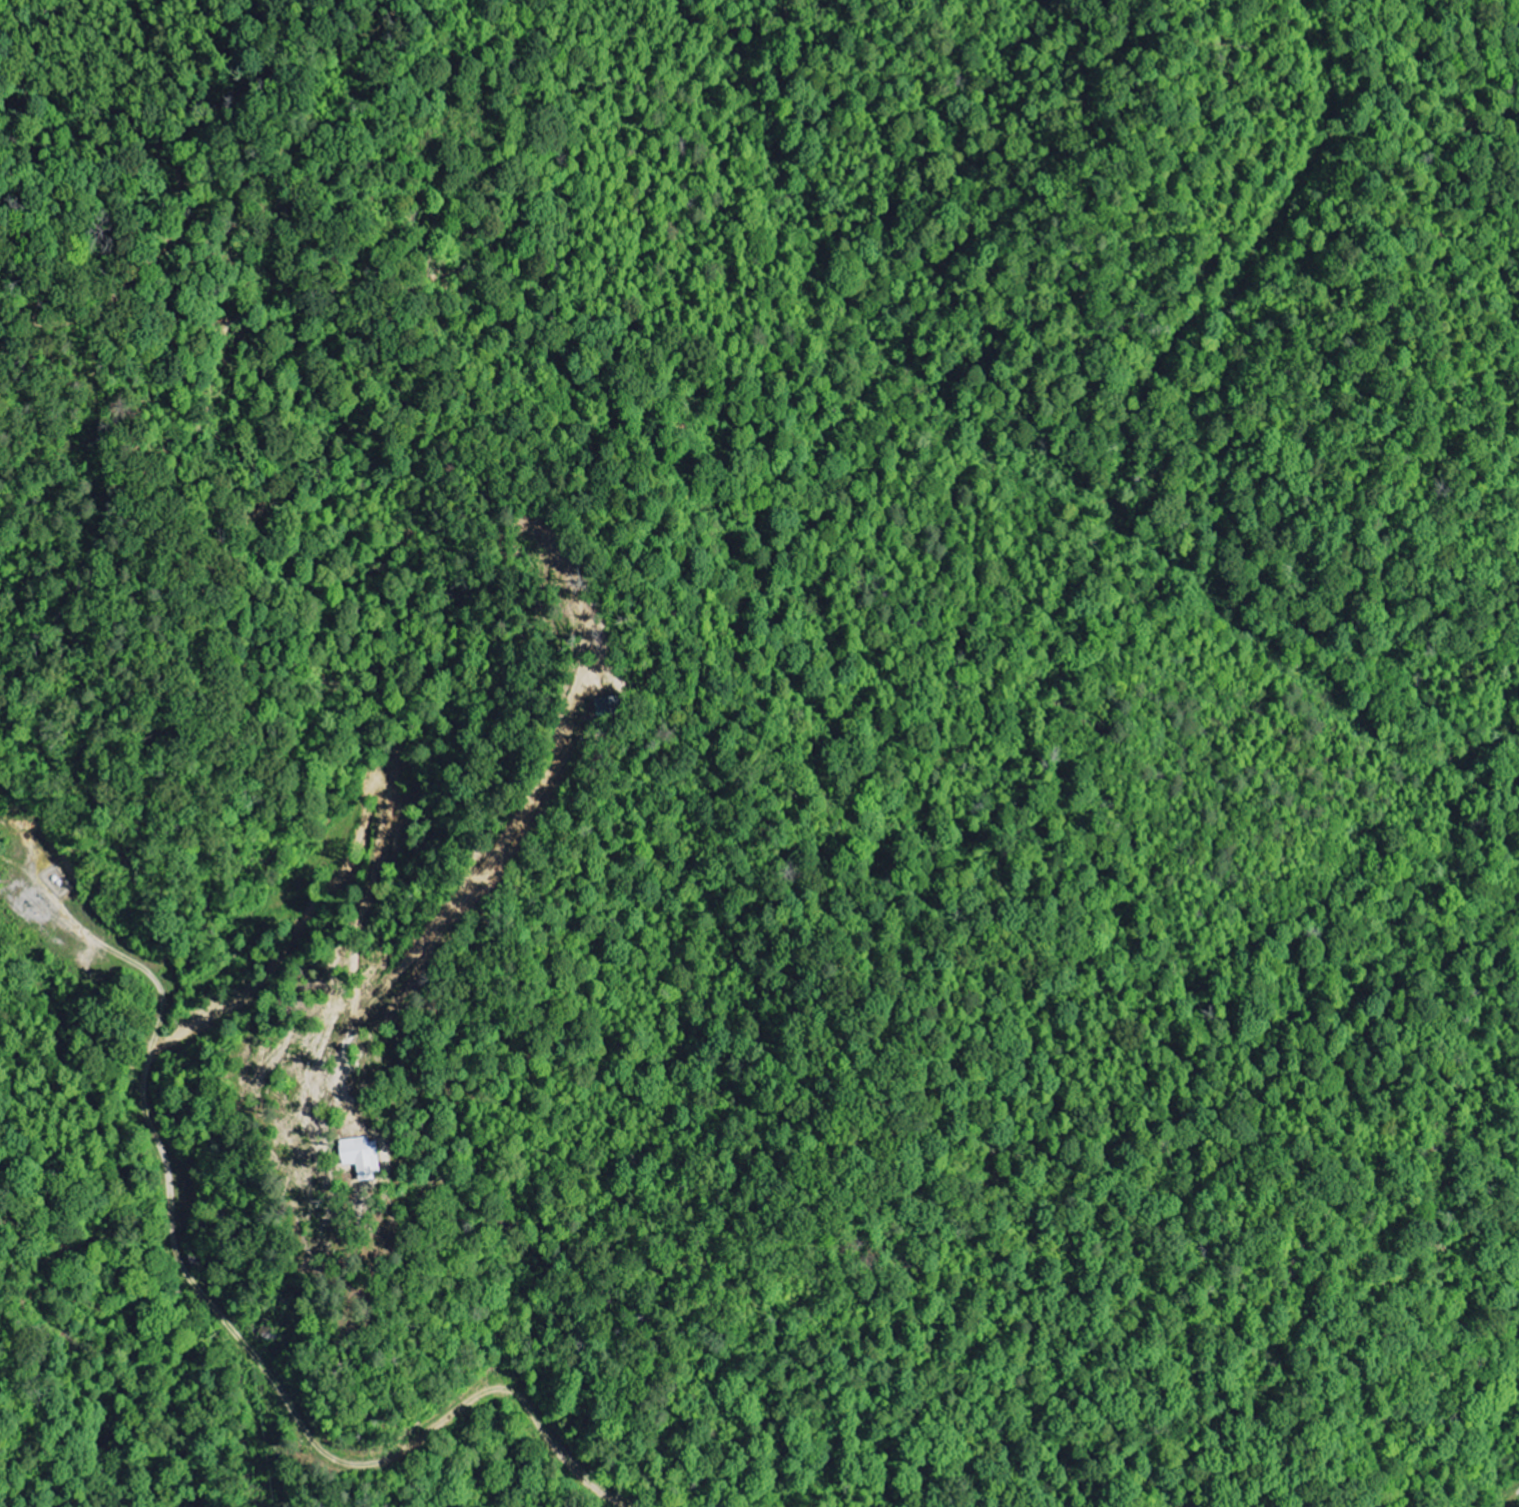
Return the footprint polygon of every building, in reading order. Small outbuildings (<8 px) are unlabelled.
[(359,1181),(381,1178),(376,1137),(340,1142),(343,1166),(357,1165),(359,1181)]
